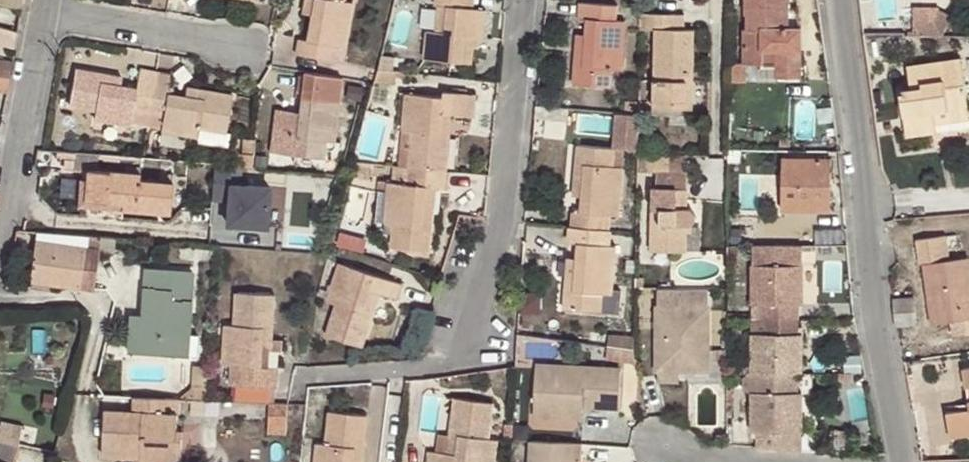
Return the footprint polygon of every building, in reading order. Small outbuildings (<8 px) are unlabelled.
[(312,14),(307,41),(298,39),(295,54),(332,61),(335,46),(345,47),(353,3),(344,1),(344,0),(315,0),(312,14)] [(303,12),(312,14),(315,0),(306,0),(303,12)] [(436,5),(439,5),(437,32),(428,31),(425,58),(472,63),(473,48),(480,48),(481,38),(484,38),(486,11),(474,9),(475,0),(436,0),(436,5)] [(747,63),(763,63),(764,51),(777,51),(777,77),(801,77),(802,27),(787,26),(787,0),(746,0),(745,14),(748,14),(748,30),(745,30),(744,62),(747,63)] [(587,19),(586,35),(585,55),(575,54),(573,83),(612,87),(614,69),(622,69),(626,23),(617,22),(618,6),(579,4),(578,18),(587,19)] [(916,4),(916,31),(951,32),(951,4),(916,4)] [(684,15),(641,13),(641,29),(655,29),(653,108),(673,109),(673,101),(685,102),(685,81),(693,82),(694,30),(684,29),(684,15)] [(15,49),(18,32),(0,27),(0,44),(15,49)] [(585,55),(586,35),(577,34),(575,54),(585,55)] [(959,77),(956,59),(907,66),(910,89),(900,91),(905,128),(935,124),(935,123),(933,109),(948,107),(948,112),(968,109),(964,76),(959,77)] [(10,78),(13,63),(0,61),(0,75),(10,78)] [(746,81),(747,63),(744,62),(737,62),(732,66),(731,81),(746,81)] [(150,106),(156,72),(140,69),(137,88),(120,86),(112,84),(114,76),(77,69),(70,106),(96,110),(94,121),(130,126),(131,123),(147,126),(150,106)] [(407,78),(407,72),(379,69),(376,81),(395,82),(396,77),(407,78)] [(171,74),(156,72),(150,106),(147,126),(162,129),(161,131),(198,137),(199,127),(226,132),(232,94),(195,88),(193,97),(184,96),(168,93),(171,74)] [(300,113),(275,110),(271,151),(324,156),(325,140),(336,142),(343,78),(305,72),(300,113)] [(8,91),(10,78),(0,75),(0,90),(8,91)] [(112,84),(120,86),(121,76),(114,76),(112,84)] [(692,109),(693,82),(685,81),(685,102),(673,101),(673,109),(692,109)] [(186,87),(184,96),(193,97),(195,88),(186,87)] [(409,167),(448,171),(451,135),(442,134),(444,114),(453,115),(474,117),(476,94),(444,91),(444,98),(407,95),(403,130),(412,131),(409,167)] [(625,101),(624,113),(639,114),(640,102),(625,101)] [(968,109),(948,112),(948,107),(933,109),(935,123),(968,118),(968,114),(968,109)] [(442,134),(451,135),(453,115),(444,114),(442,134)] [(935,124),(905,128),(905,135),(936,131),(935,124)] [(199,127),(198,137),(197,142),(228,147),(229,132),(226,132),(199,127)] [(400,167),(409,167),(412,131),(403,130),(400,167)] [(242,153),(253,154),(253,140),(242,139),(242,153)] [(571,212),(570,228),(611,231),(612,216),(619,217),(624,168),(615,167),(617,150),(576,147),(574,177),(584,178),(582,196),(581,213),(571,212)] [(237,166),(251,167),(253,154),(242,153),(238,153),(237,166)] [(821,178),(830,179),(831,158),(783,157),(781,209),(821,210),(821,178)] [(354,162),(350,175),(369,177),(370,164),(354,162)] [(231,165),(214,164),(212,197),(229,198),(227,229),(268,231),(271,185),(230,183),(231,165)] [(446,188),(448,171),(409,167),(400,167),(394,166),(392,183),(390,183),(387,223),(395,223),(393,246),(430,250),(434,212),(424,212),(427,186),(437,187),(446,188)] [(170,212),(172,181),(147,179),(139,179),(139,173),(88,169),(87,180),(81,179),(80,199),(121,202),(120,208),(170,212)] [(147,179),(172,181),(173,172),(147,170),(147,179)] [(652,186),(651,250),(685,252),(686,223),(693,222),(696,219),(696,213),(692,211),(686,210),(687,188),(683,188),(683,171),(657,170),(657,186),(652,186)] [(573,196),(582,196),(584,178),(574,177),(573,196)] [(830,210),(830,179),(821,178),(821,210),(830,210)] [(387,223),(390,183),(379,182),(376,222),(387,223)] [(434,212),(437,187),(427,186),(424,212),(434,212)] [(611,231),(570,228),(568,243),(578,244),(576,260),(574,279),(565,279),(563,308),(602,311),(604,293),(612,294),(617,247),(610,246),(611,231)] [(54,233),(37,232),(36,241),(84,248),(86,235),(54,233)] [(956,234),(945,235),(948,256),(953,255),(952,247),(958,246),(956,234)] [(94,288),(98,253),(101,237),(86,235),(84,248),(36,241),(31,279),(79,285),(79,287),(94,288)] [(950,321),(965,318),(967,333),(968,333),(968,267),(967,257),(948,259),(948,256),(945,235),(916,239),(919,263),(924,263),(932,322),(950,321)] [(113,255),(115,238),(101,237),(98,253),(113,255)] [(763,302),(763,318),(798,319),(798,302),(798,281),(802,281),(802,245),(754,245),(753,303),(763,302)] [(574,279),(576,260),(567,259),(565,279),(574,279)] [(372,290),(380,293),(398,298),(403,284),(341,264),(328,301),(336,303),(326,334),(362,346),(377,301),(369,299),(372,290)] [(144,269),(141,315),(140,329),(128,328),(127,351),(177,355),(179,334),(189,334),(193,273),(144,269)] [(706,370),(707,286),(657,286),(656,369),(677,370),(706,370)] [(377,301),(380,293),(372,290),(369,299),(377,301)] [(261,367),(262,350),(263,340),(272,340),(275,295),(236,293),(234,326),(225,325),(222,364),(231,365),(229,385),(278,387),(279,368),(261,367)] [(895,323),(897,323),(916,322),(914,298),(893,299),(895,323)] [(140,329),(141,315),(129,314),(128,328),(140,329)] [(739,317),(727,317),(727,332),(739,332),(739,317)] [(798,319),(763,318),(763,333),(753,334),(752,372),(762,372),(797,373),(800,372),(801,357),(797,357),(797,335),(798,319)] [(965,318),(950,321),(952,335),(967,333),(965,318)] [(634,350),(634,337),(604,333),(602,345),(634,350)] [(187,355),(189,334),(179,334),(177,355),(187,355)] [(263,340),(262,350),(271,351),(272,340),(263,340)] [(637,362),(634,350),(602,345),(600,357),(637,362)] [(583,418),(583,407),(584,390),(599,391),(599,407),(619,408),(620,368),(537,365),(533,416),(583,418)] [(678,381),(677,370),(656,369),(656,381),(678,381)] [(796,393),(797,373),(762,372),(762,392),(751,393),(751,431),(757,431),(757,446),(800,449),(800,431),(800,415),(796,415),(796,393)] [(278,387),(229,385),(228,400),(271,402),(277,402),(278,387)] [(205,400),(206,386),(196,386),(195,399),(205,400)] [(584,390),(583,407),(599,407),(599,391),(584,390)] [(133,396),(133,412),(105,411),(103,455),(140,457),(140,461),(169,461),(180,461),(181,440),(176,439),(177,431),(177,398),(133,396)] [(449,435),(460,436),(457,455),(436,451),(429,450),(428,461),(495,461),(498,443),(489,441),(495,403),(456,397),(449,435)] [(285,434),(288,403),(277,402),(271,402),(266,432),(285,434)] [(947,412),(950,436),(968,433),(968,408),(947,412)] [(363,461),(367,415),(329,412),(325,444),(316,443),(314,461),(353,461),(353,460),(363,461)] [(727,422),(727,434),(736,434),(736,423),(727,422)] [(504,436),(513,436),(513,425),(506,424),(504,436)] [(460,436),(449,435),(439,433),(436,451),(457,455),(460,436)] [(18,443),(0,440),(0,461),(13,461),(18,443)] [(572,443),(530,440),(529,461),(571,461),(572,443)] [(572,443),(571,461),(582,461),(582,443),(572,443)]
